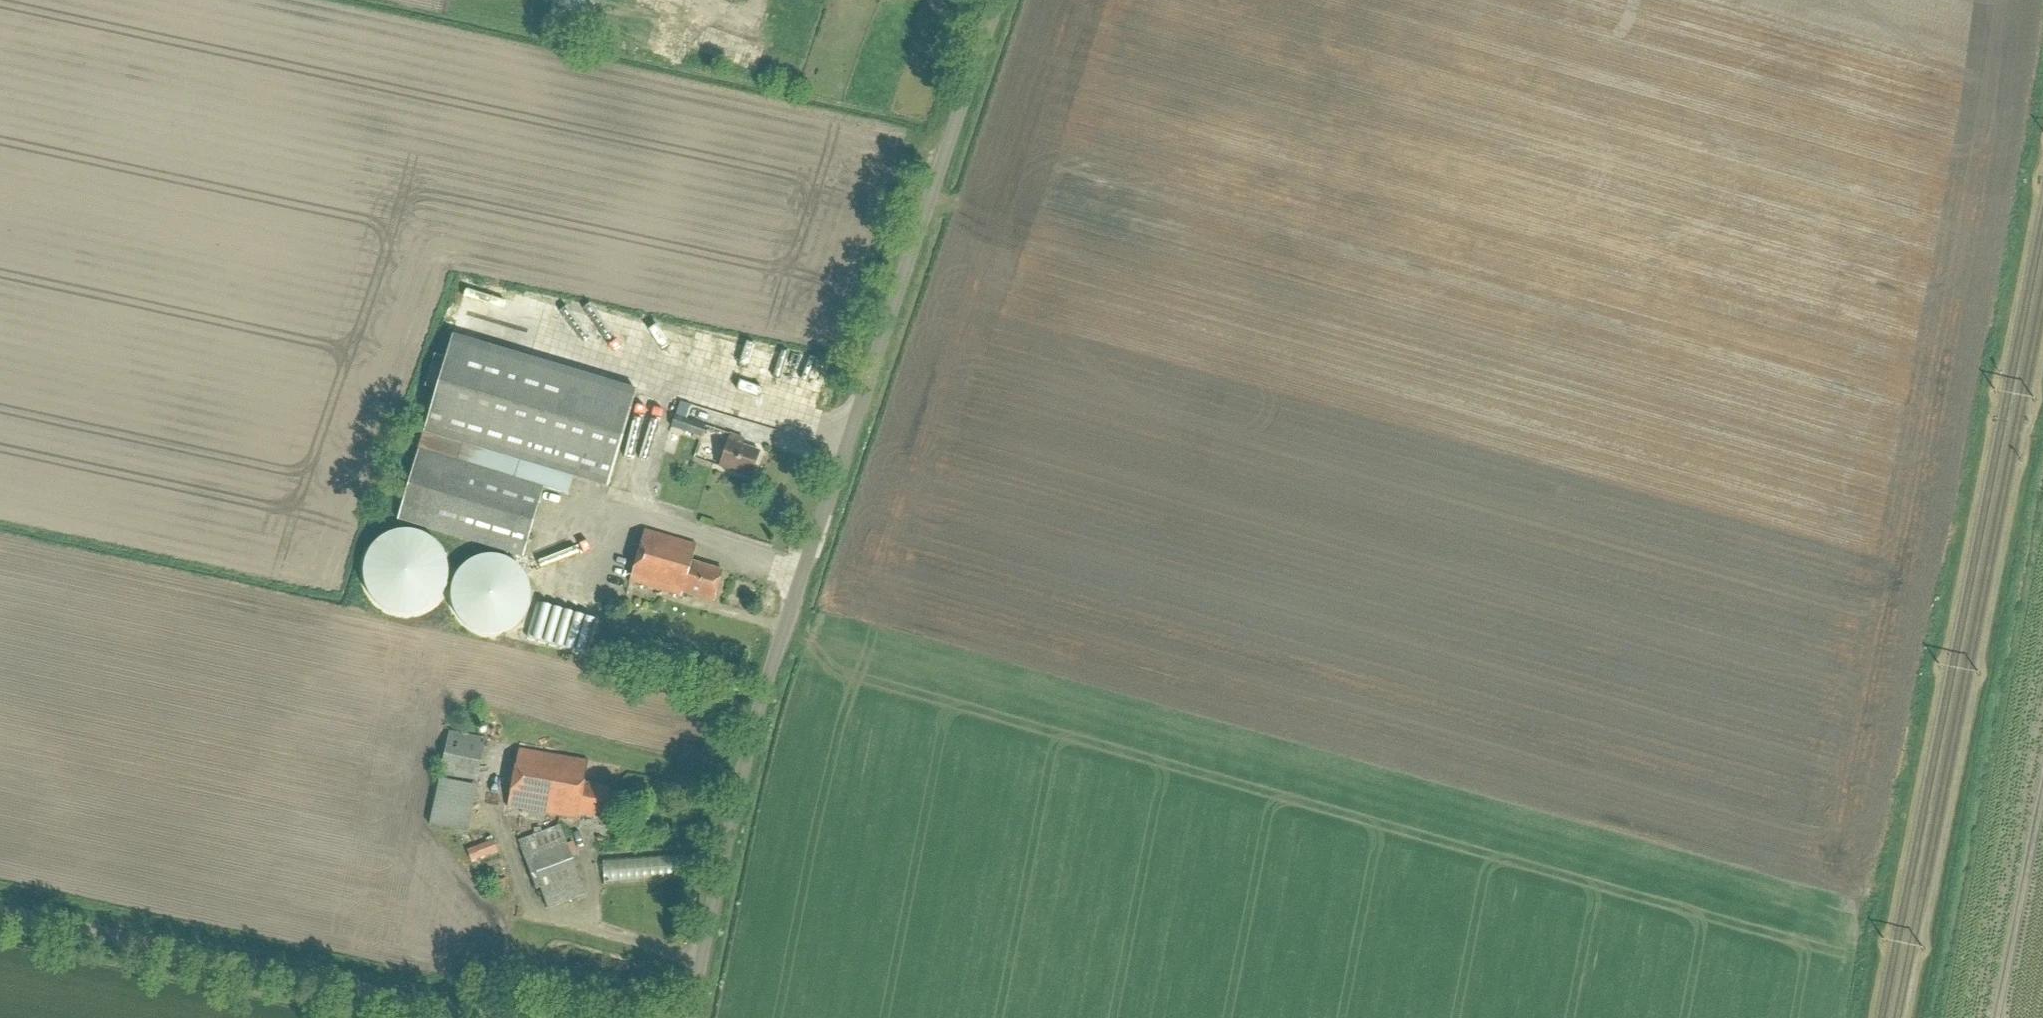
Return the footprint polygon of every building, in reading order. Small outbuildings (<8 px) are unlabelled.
[(423,437),(398,521),(412,525),(496,551),(523,559),(544,490),(561,495),(567,476),(608,488),(636,392),(453,337),(435,394),(423,437)] [(701,437),(705,426),(674,415),(670,427),(701,437)] [(750,479),(759,453),(741,447),(744,441),(731,436),(719,468),(750,479)] [(359,567),(358,574),(359,582),(361,589),(364,596),(368,602),(373,608),(380,612),(386,615),(394,617),(401,618),(409,617),(416,615),(423,612),(429,608),(435,602),(439,596),(442,589),(444,582),(445,574),(444,567),(442,560),(439,553),(435,547),(429,541),(423,537),(416,534),(409,532),(401,531),(394,532),(386,534),(380,537),(373,541),(368,547),(364,553),(361,560),(359,567)] [(713,602),(722,571),(691,563),(696,546),(644,531),(630,582),(681,597),(682,594),(713,602)] [(449,590),(448,597),(449,604),(450,611),(453,617),(457,623),(462,628),(468,632),(474,635),(481,636),(488,637),(495,636),(501,635),(508,632),(513,628),(518,623),(522,617),(525,611),(527,604),(527,597),(527,590),(525,584),(522,578),(518,572),(513,567),(508,563),(501,560),(495,558),(488,558),(481,558),(474,560),(468,563),(462,567),(457,572),(453,578),(451,584),(449,590)] [(476,783),(484,738),(448,731),(439,776),(476,783)] [(605,819),(610,790),(583,785),(588,762),(518,749),(508,807),(576,819),(577,815),(605,819)] [(586,893),(560,824),(516,841),(535,890),(539,889),(547,908),(586,893)] [(470,862),(497,852),(493,840),(466,850),(470,862)] [(596,860),(597,884),(651,881),(650,858),(596,860)]
